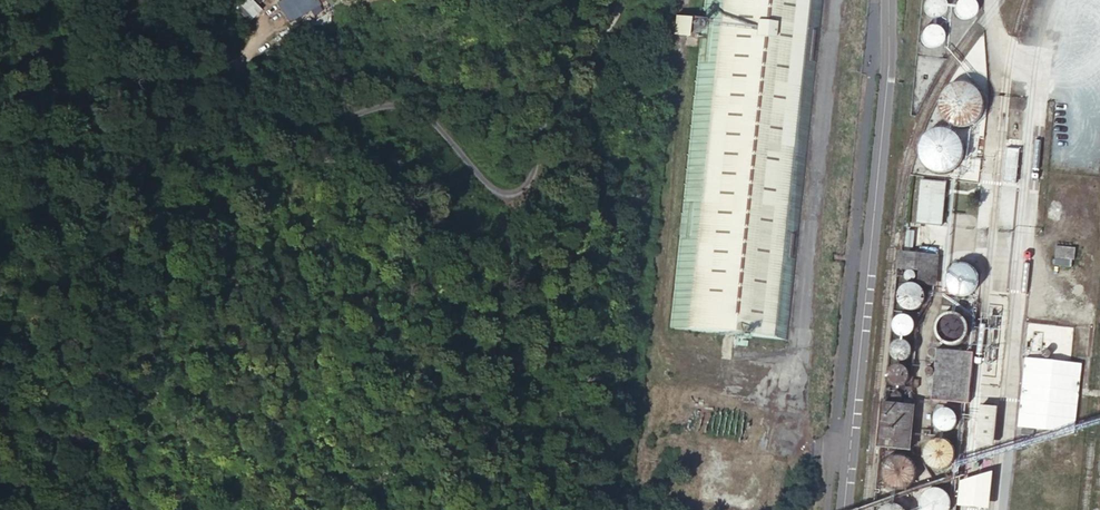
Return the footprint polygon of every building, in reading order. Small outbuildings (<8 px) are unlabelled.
[(279,3),(287,18),(313,3),(311,0),(285,0),(279,3)] [(672,326),(786,339),(821,0),(705,0),(672,326)] [(944,5),(944,4),(944,2),(944,0),(943,0),(924,0),(924,1),(923,3),(923,5),(924,7),(925,10),(926,11),(928,13),(929,14),(931,15),(936,15),(938,14),(939,13),(941,12),(942,11),(944,8),(944,6),(944,5)] [(978,5),(978,4),(978,2),(977,0),(956,0),(955,2),(955,7),(956,9),(956,10),(957,12),(959,14),(961,15),(963,16),(965,16),(966,16),(969,16),(971,16),(973,15),(975,13),(976,11),(977,9),(978,8),(978,5)] [(676,13),(674,33),(688,35),(691,14),(676,13)] [(941,37),(941,35),(941,33),(940,31),(939,29),(938,27),(936,26),(934,25),(932,24),(930,24),(928,24),(926,25),(924,26),(922,27),(921,29),(920,30),(919,32),(919,35),(919,37),(920,39),(921,41),(922,42),(924,44),(926,45),(928,45),(930,45),(932,45),(934,45),(936,44),(938,42),(939,41),(940,39),(941,37)] [(258,68),(262,76),(276,70),(272,62),(258,68)] [(983,111),(984,106),(983,101),(982,97),(981,94),(979,91),(977,89),(973,86),(969,83),(964,82),(960,82),(957,82),(952,83),(949,84),(945,87),(944,88),(940,91),(939,94),(938,96),(936,100),(936,104),(936,109),(937,114),(938,118),(940,120),(942,122),(945,125),(948,127),(951,128),(953,129),(958,130),(960,130),(963,130),(968,129),(972,127),(975,124),(979,121),(981,118),(982,115),(983,111)] [(962,158),(963,153),(963,152),(962,148),(961,144),(959,139),(955,135),(951,132),(947,130),(943,129),(937,129),(932,130),(928,132),(924,134),(921,138),(918,141),(917,145),(916,150),(916,154),(916,158),(918,162),(920,167),(921,168),(924,171),(928,173),(931,175),(935,176),(940,176),(944,176),(949,174),(952,172),(954,171),(956,169),(959,165),(961,162),(962,158)] [(1020,149),(1006,147),(1003,181),(1017,182),(1020,149)] [(918,187),(914,225),(937,228),(940,189),(918,187)] [(941,235),(904,232),(902,253),(939,255),(941,235)] [(1080,247),(1062,246),(1061,256),(1080,257),(1080,247)] [(934,259),(895,255),(894,270),(913,271),(912,283),(931,285),(934,259)] [(973,284),(973,281),(973,279),(973,276),(971,273),(970,271),(968,269),(966,267),(963,266),(960,266),(957,266),(955,266),(952,267),(950,269),(948,271),(946,273),(945,276),(944,278),(944,281),(944,284),(945,286),(947,289),(948,291),(951,293),(953,294),(956,295),(959,295),(961,295),(964,294),(967,293),(969,291),(971,289),(972,287),(973,284)] [(1088,283),(1080,283),(1079,299),(1087,300),(1088,283)] [(920,299),(920,297),(920,294),(919,291),(918,289),(916,287),(914,285),(911,284),(910,284),(905,284),(903,285),(901,286),(899,287),(897,289),(896,290),(895,293),(895,294),(894,297),(895,299),(895,302),(897,304),(899,306),(901,308),(903,309),(905,309),(909,310),(911,309),(913,308),(915,307),(917,305),(918,304),(919,302),(920,299)] [(887,319),(887,326),(887,327),(888,329),(889,331),(890,333),(893,334),(895,335),(898,336),(902,335),(904,334),(906,333),(907,331),(909,330),(910,327),(910,325),(910,323),(910,321),(909,318),(908,316),(906,315),(905,314),(903,312),(900,312),(898,312),(896,312),(893,313),(891,314),(890,315),(888,318),(887,319)] [(962,332),(963,329),(962,327),(962,324),(960,321),(959,319),(956,316),(954,315),(951,314),(950,314),(945,314),(942,314),(939,316),(937,318),(935,320),(933,322),(932,325),(932,326),(932,330),(932,333),(934,336),(935,338),(937,341),(940,342),(942,343),(945,344),(948,344),(951,344),(954,343),(956,341),(958,339),(960,337),(961,335),(962,332)] [(885,345),(884,351),(884,352),(885,355),(886,356),(888,358),(889,359),(891,360),(893,361),(895,361),(898,361),(900,360),(902,359),(904,357),(905,356),(906,354),(907,351),(907,347),(906,345),(905,343),(904,341),(902,340),(900,339),(898,338),(894,338),(891,339),(890,339),(888,341),(886,342),(885,345)] [(929,398),(962,401),(967,351),(933,348),(929,398)] [(1025,357),(1019,427),(1075,432),(1081,362),(1025,357)] [(906,377),(906,374),(906,372),(905,370),(904,368),(902,366),(900,365),(898,364),(896,363),(893,363),(892,363),(889,364),(887,366),(886,367),(884,369),(883,373),(883,375),(883,378),(884,379),(885,381),(887,383),(888,384),(890,385),(892,385),(894,386),(897,385),(899,385),(900,384),(902,383),(903,382),(905,379),(906,377)] [(893,398),(894,396),(894,395),(893,394),(892,393),(892,392),(890,391),(888,391),(886,392),(884,393),(884,395),(884,397),(884,399),(885,400),(887,401),(888,401),(890,401),(891,401),(892,400),(893,398)] [(908,406),(878,403),(874,443),(903,446),(908,406)] [(979,405),(975,437),(990,440),(994,407),(979,405)] [(959,424),(959,421),(959,418),(958,416),(957,414),(955,412),(953,410),(951,409),(948,408),(946,408),(943,408),(941,409),(938,410),(936,412),(935,414),(934,417),(933,419),(933,422),(934,425),(935,427),(936,429),(938,431),(940,432),(943,433),(945,434),(948,434),(951,433),(953,432),(955,430),(957,428),(958,426),(959,424)] [(952,458),(952,455),(952,452),(951,449),(950,447),(948,444),(946,442),(944,441),(941,440),(938,439),(935,439),(933,440),(930,441),(928,442),(925,444),(924,447),(922,449),(922,452),(921,455),(922,458),(922,460),(924,463),(925,465),(928,467),(930,469),(933,470),(935,470),(938,470),(941,470),(944,469),(946,467),(948,465),(950,463),(951,460),(952,458)] [(914,477),(915,474),(914,471),(913,468),(912,466),(910,463),(908,461),(905,460),(902,459),(900,458),(896,458),(894,459),(891,460),(888,462),(886,464),(885,467),(883,469),(883,472),(883,475),(883,478),(884,481),(886,484),(888,486),(891,488),(893,489),(896,490),(899,490),(902,490),(905,489),(908,487),(910,485),(912,483),(913,480),(914,477)] [(952,504),(951,501),(951,499),(949,496),(948,494),(946,492),(943,490),(940,489),(938,489),(935,489),(932,489),(929,490),(927,492),(925,494),(923,496),(922,499),(921,501),(920,504),(921,507),(922,509),(951,509),(951,507),(952,504)]
